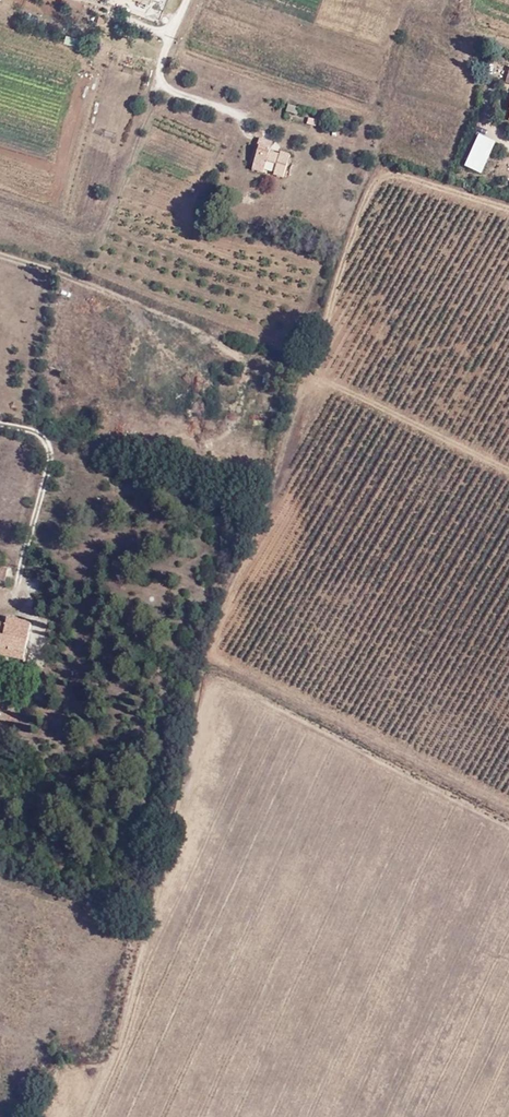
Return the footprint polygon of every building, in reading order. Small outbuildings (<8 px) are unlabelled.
[(79,46),(81,36),(65,33),(63,42),(79,46)] [(300,106),(288,104),(286,111),(298,114),(300,106)] [(315,115),(307,113),(305,120),(313,122),(315,115)] [(497,140),(480,133),(465,164),(483,172),(497,140)] [(273,142),(261,139),(253,169),(284,177),(290,154),(271,149),(273,142)] [(0,568),(0,582),(6,583),(9,570),(0,568)] [(25,658),(31,621),(9,617),(8,624),(0,622),(0,654),(25,658)]
